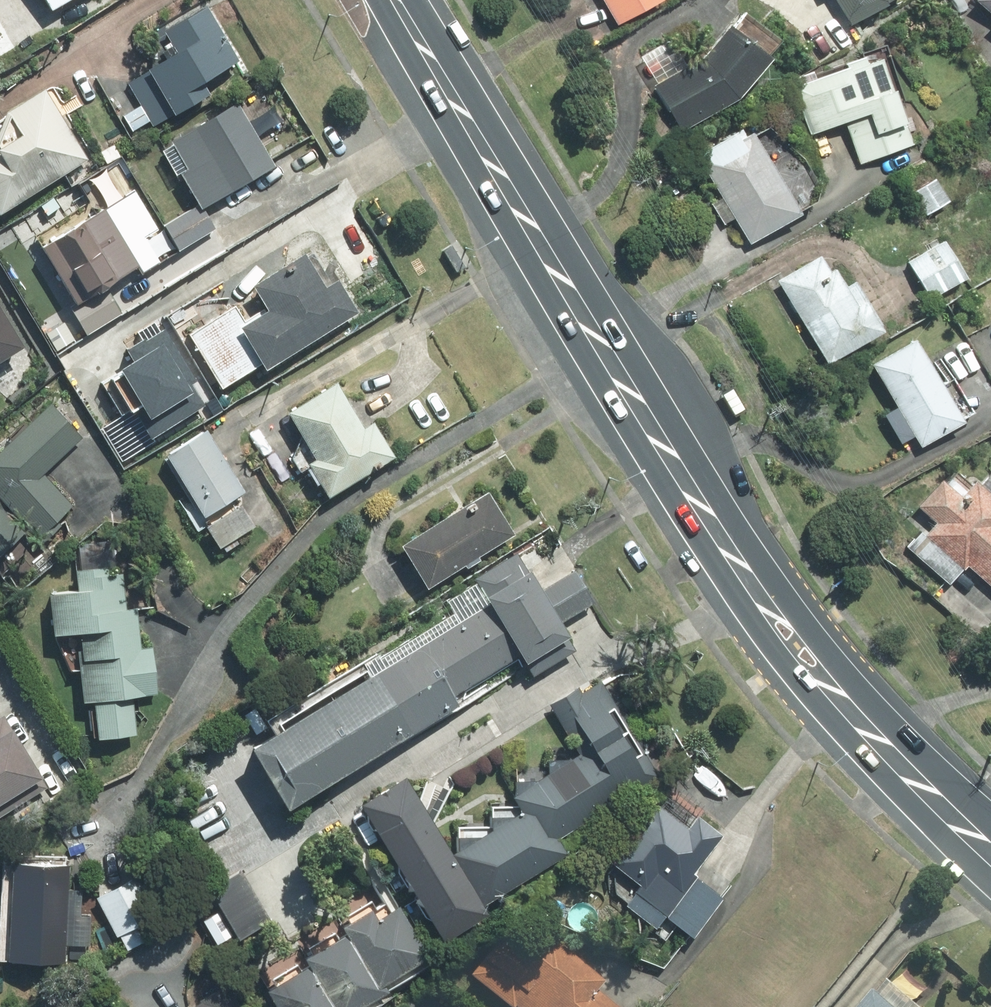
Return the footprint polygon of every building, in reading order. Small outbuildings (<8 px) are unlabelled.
[(44,14),(68,0),(35,0),(44,14)] [(611,26),(655,0),(596,0),(611,26)] [(843,29),(894,0),(826,0),(843,29)] [(990,18),(990,0),(970,0),(990,18)] [(204,11),(159,37),(170,56),(123,82),(150,129),(204,98),(197,86),(235,65),(204,11)] [(738,14),(722,35),(716,30),(691,63),(648,88),(676,136),(732,104),(761,65),(759,63),(775,42),(738,14)] [(880,50),(792,88),(813,137),(843,124),(862,168),(909,148),(891,107),(902,102),(880,50)] [(85,161),(42,92),(0,118),(0,214),(85,161)] [(234,104),(158,151),(191,204),(158,224),(175,253),(211,230),(200,211),(272,167),(234,104)] [(742,133),(694,159),(717,200),(707,206),(719,228),(730,222),(743,247),(795,219),(792,213),(817,199),(782,136),(753,152),(742,133)] [(932,182),(908,197),(922,218),(945,203),(932,182)] [(130,191),(29,248),(81,339),(125,315),(112,291),(159,264),(146,240),(155,235),(130,191)] [(940,243),(904,265),(925,301),(961,280),(940,243)] [(252,367),(257,375),(352,314),(330,279),(315,289),(296,258),(243,291),(258,315),(243,325),(232,308),(184,339),(216,390),(252,367)] [(820,259),(774,285),(821,368),(883,333),(853,281),(838,290),(820,259)] [(0,321),(0,361),(17,351),(0,321)] [(938,359),(924,367),(910,342),(867,366),(891,409),(882,414),(905,455),(915,449),(972,417),(951,381),(938,359)] [(332,388),(283,418),(304,451),(290,459),(319,505),(393,458),(370,422),(358,430),(332,388)] [(50,406),(0,450),(0,551),(21,532),(30,542),(69,507),(39,473),(79,438),(50,406)] [(202,431),(159,459),(198,521),(208,515),(226,544),(250,529),(231,499),(241,493),(202,431)] [(983,481),(977,487),(972,482),(955,499),(939,483),(914,508),(927,521),(904,545),(945,585),(964,565),(990,591),(990,489),(983,481)] [(490,493),(405,547),(430,588),(516,534),(490,493)] [(491,605),(254,749),(291,810),(460,707),(455,698),(518,659),(530,680),(578,650),(561,623),(594,603),(575,572),(543,591),(519,553),(476,579),(491,605)] [(71,595),(44,596),(44,639),(73,639),(73,707),(90,707),(90,744),(130,744),(130,702),(151,702),(151,647),(136,647),(136,610),(119,610),(119,573),(71,574),(71,595)] [(348,810),(430,945),(479,916),(474,908),(559,857),(551,843),(664,775),(645,743),(638,748),(595,676),(544,707),(574,756),(501,799),(509,813),(443,853),(399,780),(348,810)] [(34,781),(0,726),(0,802),(34,781)] [(688,875),(718,837),(691,816),(681,829),(650,806),(603,867),(633,890),(618,908),(650,933),(659,921),(689,944),(722,901),(688,875)] [(62,953),(122,955),(150,939),(131,906),(149,896),(137,876),(92,901),(102,918),(79,917),(80,892),(63,892),(64,859),(5,857),(2,967),(61,968),(62,953)] [(239,878),(207,895),(216,911),(200,920),(212,943),(230,933),(236,943),(266,927),(239,878)] [(252,1006),(375,1006),(428,973),(389,914),(374,923),(361,903),(324,927),(329,934),(302,951),(306,959),(265,985),(268,990),(249,1002),(252,1006)] [(468,982),(494,1006),(611,1006),(593,991),(596,987),(525,921),(468,982)] [(869,976),(846,1006),(909,1006),(869,976)] [(195,1006),(231,1006),(221,991),(195,1006)] [(428,998),(419,1006),(438,1006),(428,998)]
